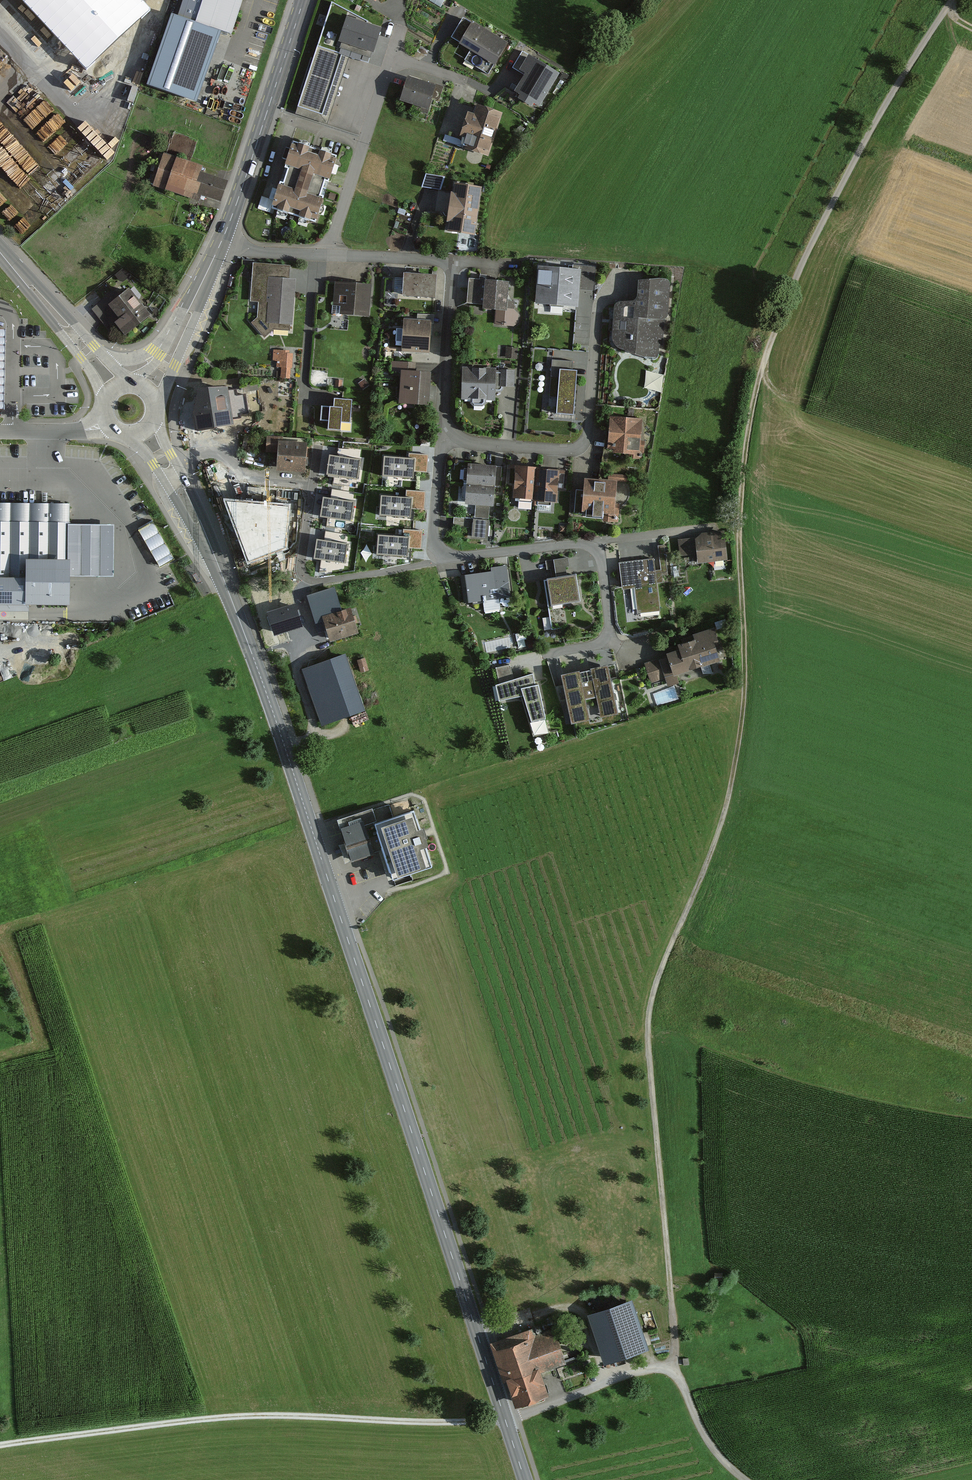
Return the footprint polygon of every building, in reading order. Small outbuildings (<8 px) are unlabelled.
[(79,66),(128,22),(133,28),(141,20),(135,14),(143,8),(136,0),(66,0),(31,32),(39,41),(67,16),(78,28),(51,53),(61,64),(70,56),(79,66)] [(182,18),(222,32),(231,35),(242,0),(188,0),(182,18)] [(369,65),(380,31),(368,27),(333,2),(318,46),(351,58),(369,65)] [(173,16),(151,83),(199,99),(222,32),(182,18),(173,16)] [(507,45),(464,21),(451,43),(470,53),(464,62),(489,76),(507,45)] [(318,46),(296,109),(330,120),(351,58),(318,46)] [(561,77),(524,55),(515,70),(527,77),(515,96),(541,111),(561,77)] [(445,88),(408,77),(400,103),(429,111),(432,100),(441,103),(445,88)] [(501,116),(478,108),(476,117),(470,115),(463,136),(469,138),(466,147),(488,155),(501,116)] [(339,159),(294,145),(273,210),(318,224),(339,159)] [(204,169),(162,154),(152,184),(217,206),(225,181),(203,174),(204,169)] [(426,173),(424,187),(443,190),(445,177),(426,173)] [(482,188),(454,185),(448,232),(476,236),(482,188)] [(290,268),(254,265),(251,303),(260,304),(259,319),(252,325),(266,340),(275,330),(292,331),(295,283),(289,282),(290,268)] [(574,270),(540,267),(536,310),(577,314),(580,290),(594,292),(596,269),(574,266),(574,270)] [(437,277),(406,275),(405,297),(436,299),(437,277)] [(404,292),(404,278),(394,278),(394,292),(404,292)] [(511,284),(470,281),(468,304),(486,306),(485,310),(497,311),(496,328),(514,330),(521,323),(522,316),(516,311),(516,302),(509,301),(511,284)] [(641,304),(615,302),(613,338),(618,348),(632,356),(657,357),(659,321),(668,322),(671,284),(642,282),(641,304)] [(371,287),(335,283),(333,306),(343,307),(343,314),(369,316),(371,287)] [(131,292),(111,308),(131,333),(151,318),(131,292)] [(106,301),(94,306),(101,320),(113,315),(106,301)] [(431,323),(405,321),(403,351),(429,353),(431,323)] [(292,353),(276,352),(276,368),(283,369),(283,377),(291,377),(292,353)] [(573,362),(554,361),(551,398),(560,399),(559,415),(576,417),(579,373),(572,373),(573,362)] [(417,365),(395,363),(394,371),(417,373),(417,365)] [(517,372),(465,369),(463,401),(495,402),(496,387),(516,388),(517,372)] [(644,388),(662,392),(666,375),(648,371),(644,388)] [(432,377),(403,374),(401,404),(429,406),(432,377)] [(233,390),(194,396),(198,422),(224,418),(223,407),(235,406),(233,390)] [(336,411),(322,410),(321,423),(328,424),(327,431),(342,432),(342,423),(351,423),(353,402),(336,401),(336,411)] [(643,420),(611,418),(609,450),(628,452),(628,458),(644,459),(645,443),(641,443),(643,420)] [(279,439),(266,439),(267,454),(279,453),(279,470),(306,469),(306,444),(279,445),(279,439)] [(409,458),(384,456),(382,476),(413,478),(414,471),(427,472),(428,454),(409,453),(409,458)] [(361,460),(330,455),(326,475),(357,480),(361,460)] [(495,468),(469,466),(468,485),(494,486),(495,468)] [(535,500),(538,471),(518,469),(515,498),(535,500)] [(555,502),(558,473),(538,471),(535,500),(555,502)] [(588,493),(577,492),(575,512),(615,516),(618,483),(589,481),(588,493)] [(494,486),(468,485),(466,503),(475,504),(489,505),(493,505),(494,486)] [(406,497),(381,495),(380,515),(411,517),(411,510),(425,511),(426,494),(407,492),(406,497)] [(355,502),(324,497),(321,518),(351,523),(355,502)] [(0,500),(0,602),(12,602),(73,602),(73,573),(73,519),(73,500),(0,500)] [(290,504),(225,500),(248,565),(269,556),(288,549),(289,532),(290,504)] [(489,505),(475,504),(474,517),(489,518),(489,505)] [(154,516),(141,524),(163,561),(176,553),(154,516)] [(497,522),(454,518),(453,527),(472,529),(471,539),(495,541),(497,522)] [(117,572),(117,519),(73,519),(73,573),(117,572)] [(403,536),(378,534),(377,554),(408,556),(408,550),(422,551),(423,533),(404,531),(403,536)] [(729,563),(725,532),(703,535),(704,539),(681,541),(685,568),(729,563)] [(348,544),(317,539),(314,560),(345,565),(348,544)] [(654,561),(621,564),(624,591),(636,589),(639,612),(659,610),(654,561)] [(492,574),(463,578),(466,604),(486,601),(488,612),(500,610),(499,600),(513,598),(509,566),(491,569),(492,574)] [(576,578),(543,585),(552,631),(569,627),(566,609),(582,606),(576,578)] [(336,595),(308,604),(317,636),(327,633),(330,642),(358,633),(352,613),(342,616),(336,595)] [(65,611),(35,610),(35,617),(65,618),(65,611)] [(297,617),(274,624),(280,643),(302,635),(297,617)] [(720,650),(714,631),(696,636),(698,643),(682,648),(684,653),(647,664),(653,685),(667,681),(669,689),(681,685),(678,676),(720,663),(716,652),(720,650)] [(345,658),(307,672),(326,725),(364,711),(345,658)] [(364,659),(358,662),(363,673),(369,670),(364,659)] [(513,661),(497,665),(506,697),(524,692),(533,726),(552,721),(542,682),(540,683),(536,670),(517,675),(513,661)] [(610,664),(568,672),(577,720),(619,712),(610,664)] [(352,861),(385,850),(376,826),(393,820),(388,806),(339,823),(352,861)] [(414,813),(393,820),(376,826),(385,850),(395,879),(399,877),(420,870),(432,866),(414,813)] [(635,1302),(591,1316),(608,1364),(651,1350),(635,1302)] [(535,1329),(494,1343),(517,1408),(550,1396),(541,1371),(564,1363),(554,1334),(538,1340),(535,1329)]
